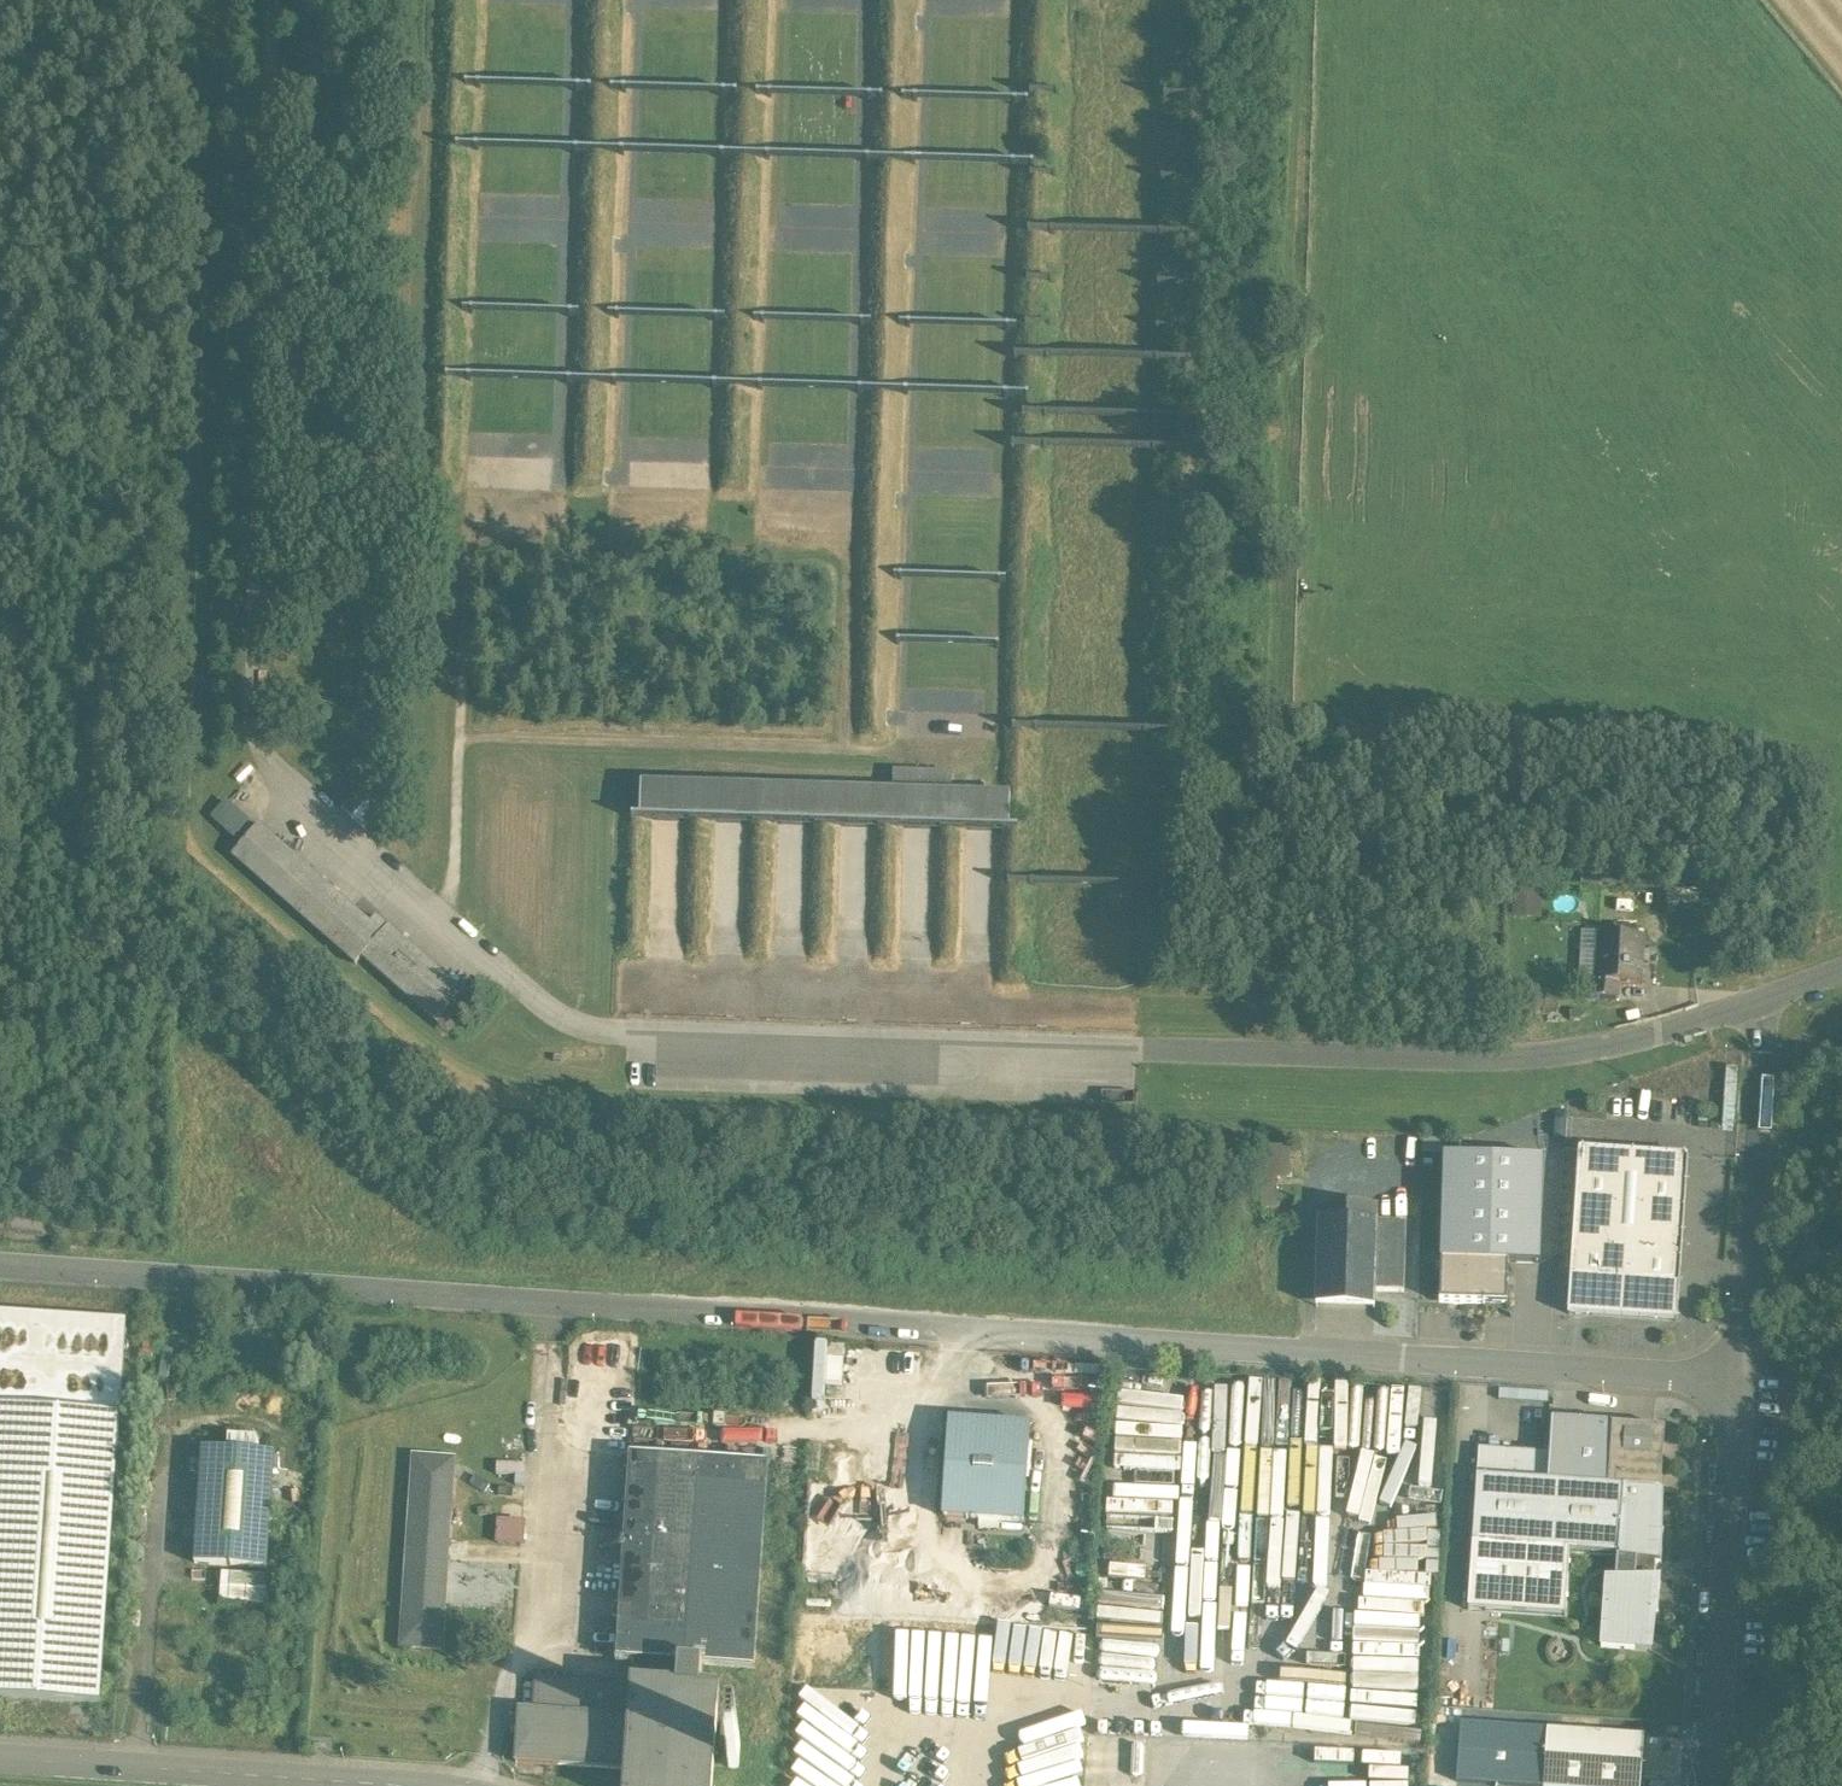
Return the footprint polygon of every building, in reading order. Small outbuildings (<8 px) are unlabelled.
[(1011,795),(641,784),(641,815),(1010,829),(1011,795)] [(342,807),(343,808),(375,834),(392,812),(359,786),(342,806),(342,807)] [(250,817),(227,795),(207,814),(230,836),(250,817)] [(381,926),(257,818),(229,850),(355,960),(362,953),(442,1023),(468,990),(388,918),(381,926)] [(1642,938),(1581,934),(1578,980),(1591,981),(1589,999),(1618,1000),(1619,984),(1640,984),(1642,938)] [(1287,1150),(1275,1150),(1275,1149),(1263,1149),(1262,1209),(1274,1209),(1275,1179),(1287,1180),(1287,1150)] [(1685,1157),(1580,1150),(1580,1151),(1578,1151),(1578,1152),(1578,1153),(1567,1313),(1567,1315),(1675,1322),(1676,1321),(1687,1160),(1686,1160),(1687,1158),(1685,1158),(1685,1157)] [(1544,1158),(1443,1156),(1439,1303),(1508,1305),(1509,1263),(1541,1264),(1544,1158)] [(1360,1223),(1318,1222),(1315,1307),(1374,1309),(1374,1292),(1403,1293),(1405,1225),(1376,1224),(1377,1216),(1360,1216),(1360,1223)] [(0,1307),(0,1406),(119,1414),(127,1316),(0,1307)] [(850,1386),(851,1343),(824,1342),(823,1399),(836,1399),(836,1386),(850,1386)] [(1192,1448),(1219,1449),(1220,1419),(1234,1419),(1235,1384),(1194,1383),(1192,1448)] [(0,1406),(0,1697),(100,1704),(119,1414),(0,1406)] [(1612,1415),(1553,1413),(1549,1483),(1607,1487),(1612,1415)] [(998,1424),(949,1421),(942,1517),(979,1520),(992,1521),(998,1424)] [(1029,1427),(998,1424),(992,1521),(999,1521),(1022,1523),(1029,1427)] [(1664,1429),(1611,1426),(1607,1487),(1660,1491),(1664,1429)] [(274,1455),(202,1449),(194,1565),(266,1570),(274,1455)] [(1551,1455),(1478,1450),(1476,1478),(1547,1483),(1549,1483),(1551,1455)] [(768,1463),(630,1454),(616,1660),(702,1666),(753,1669),(768,1463)] [(1296,1485),(1297,1455),(1255,1454),(1255,1462),(1269,1463),(1268,1491),(1276,1491),(1276,1520),(1289,1520),(1290,1485),(1296,1485)] [(453,1459),(414,1456),(401,1646),(440,1649),(453,1459)] [(1547,1483),(1476,1478),(1472,1545),(1543,1550),(1547,1483)] [(1549,1483),(1547,1483),(1543,1550),(1570,1552),(1618,1555),(1617,1570),(1604,1570),(1601,1641),(1654,1644),(1656,1616),(1659,1616),(1662,1564),(1663,1530),(1657,1530),(1660,1491),(1607,1487),(1549,1483)] [(521,1546),(523,1521),(496,1519),(494,1543),(521,1546)] [(992,1521),(979,1520),(978,1528),(998,1530),(999,1521),(992,1521)] [(1543,1550),(1472,1545),(1469,1609),(1565,1615),(1570,1552),(1543,1550)] [(222,1574),(220,1604),(271,1609),(274,1578),(222,1574)] [(633,1661),(631,1684),(535,1678),(533,1711),(518,1710),(515,1762),(625,1770),(624,1785),(711,1785),(714,1742),(720,1743),(722,1720),(716,1719),(718,1690),(700,1689),(702,1666),(633,1661)] [(1460,1725),(1456,1782),(1516,1785),(1543,1785),(1546,1730),(1460,1725)] [(1546,1730),(1543,1785),(1639,1785),(1643,1737),(1546,1730)] [(739,1743),(730,1742),(728,1768),(738,1768),(739,1743)]
